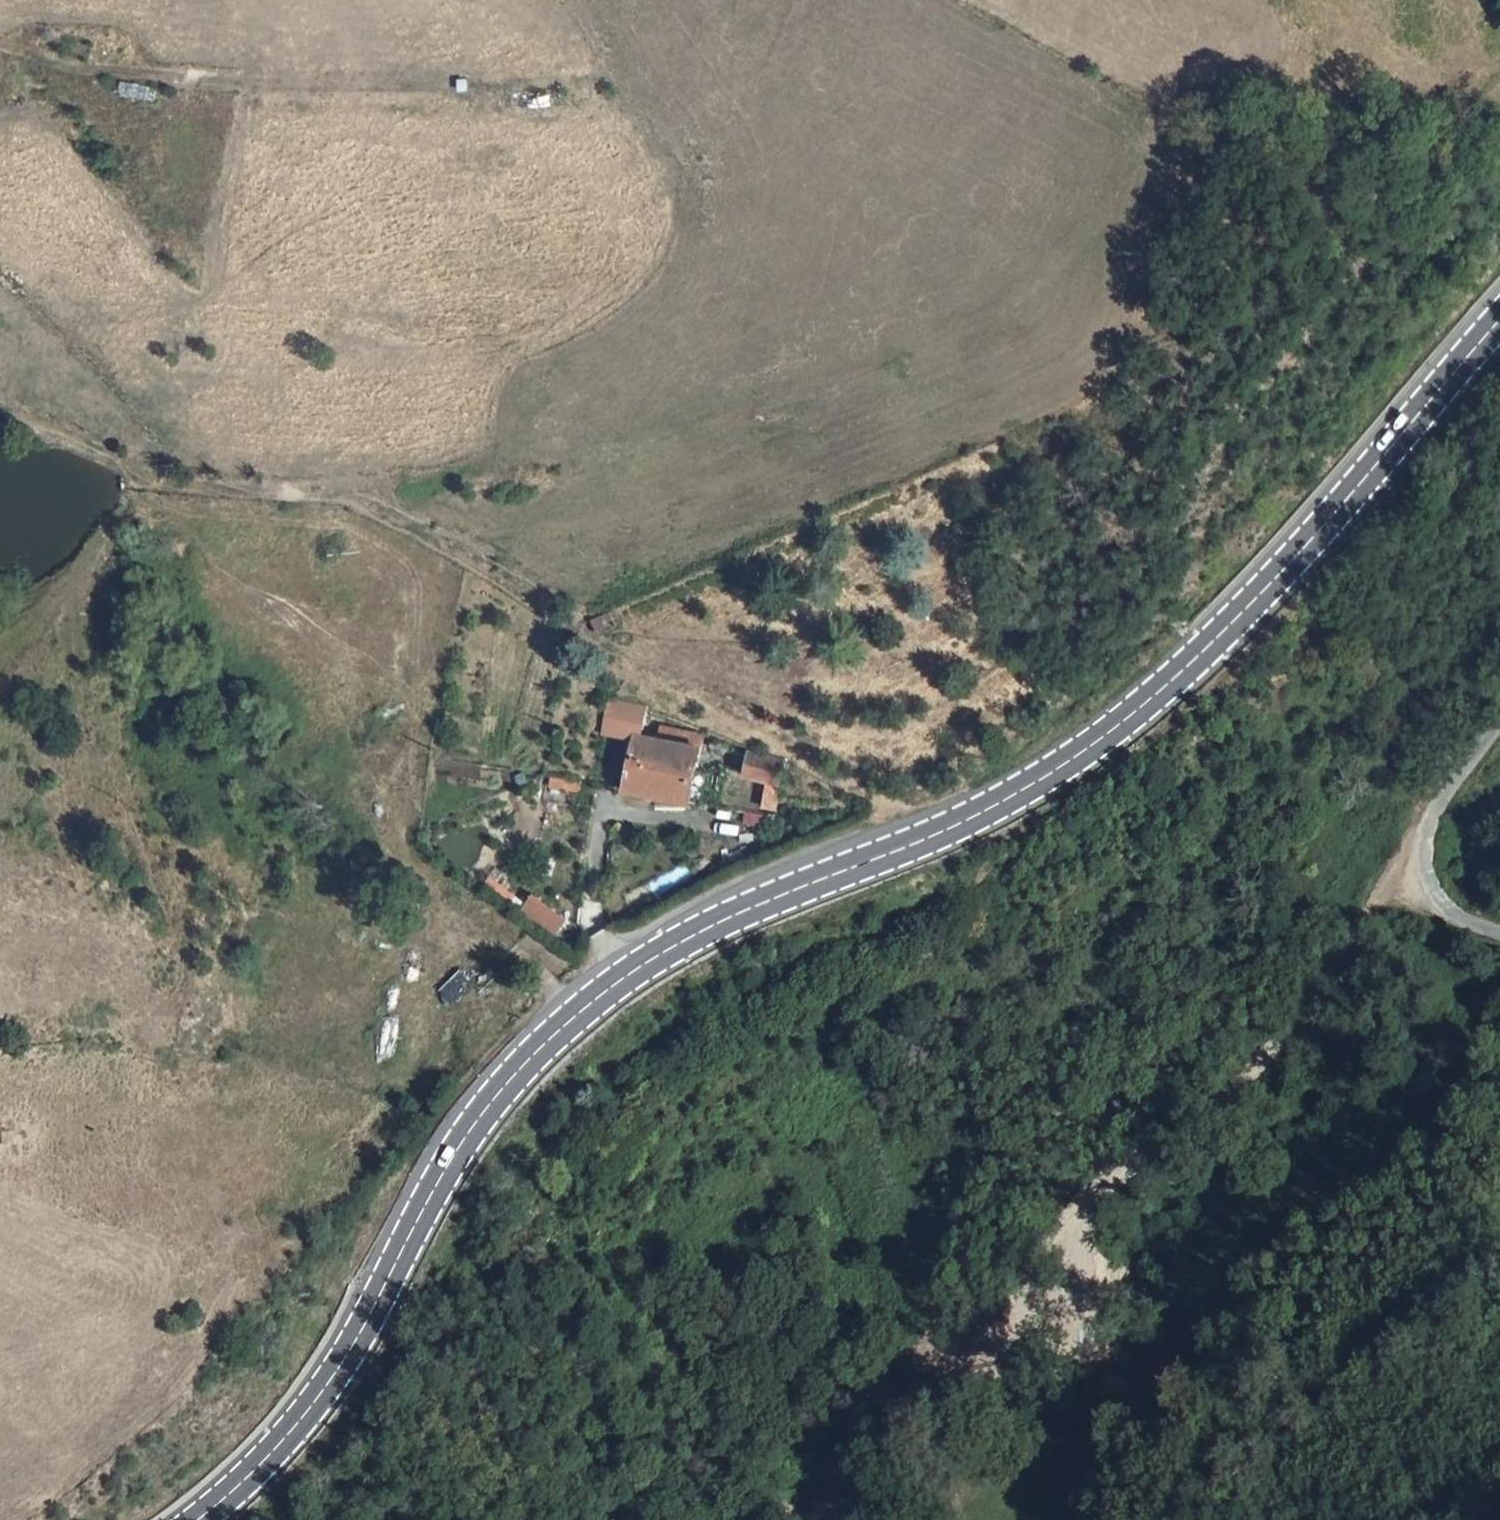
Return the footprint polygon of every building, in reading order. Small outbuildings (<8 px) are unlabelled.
[(604,726),(634,733),(638,706),(608,700),(604,726)] [(626,788),(700,806),(704,770),(692,768),(695,744),(634,733),(626,788)] [(764,774),(759,770),(732,766),(730,791),(752,795),(751,817),(762,819),(764,774)]
